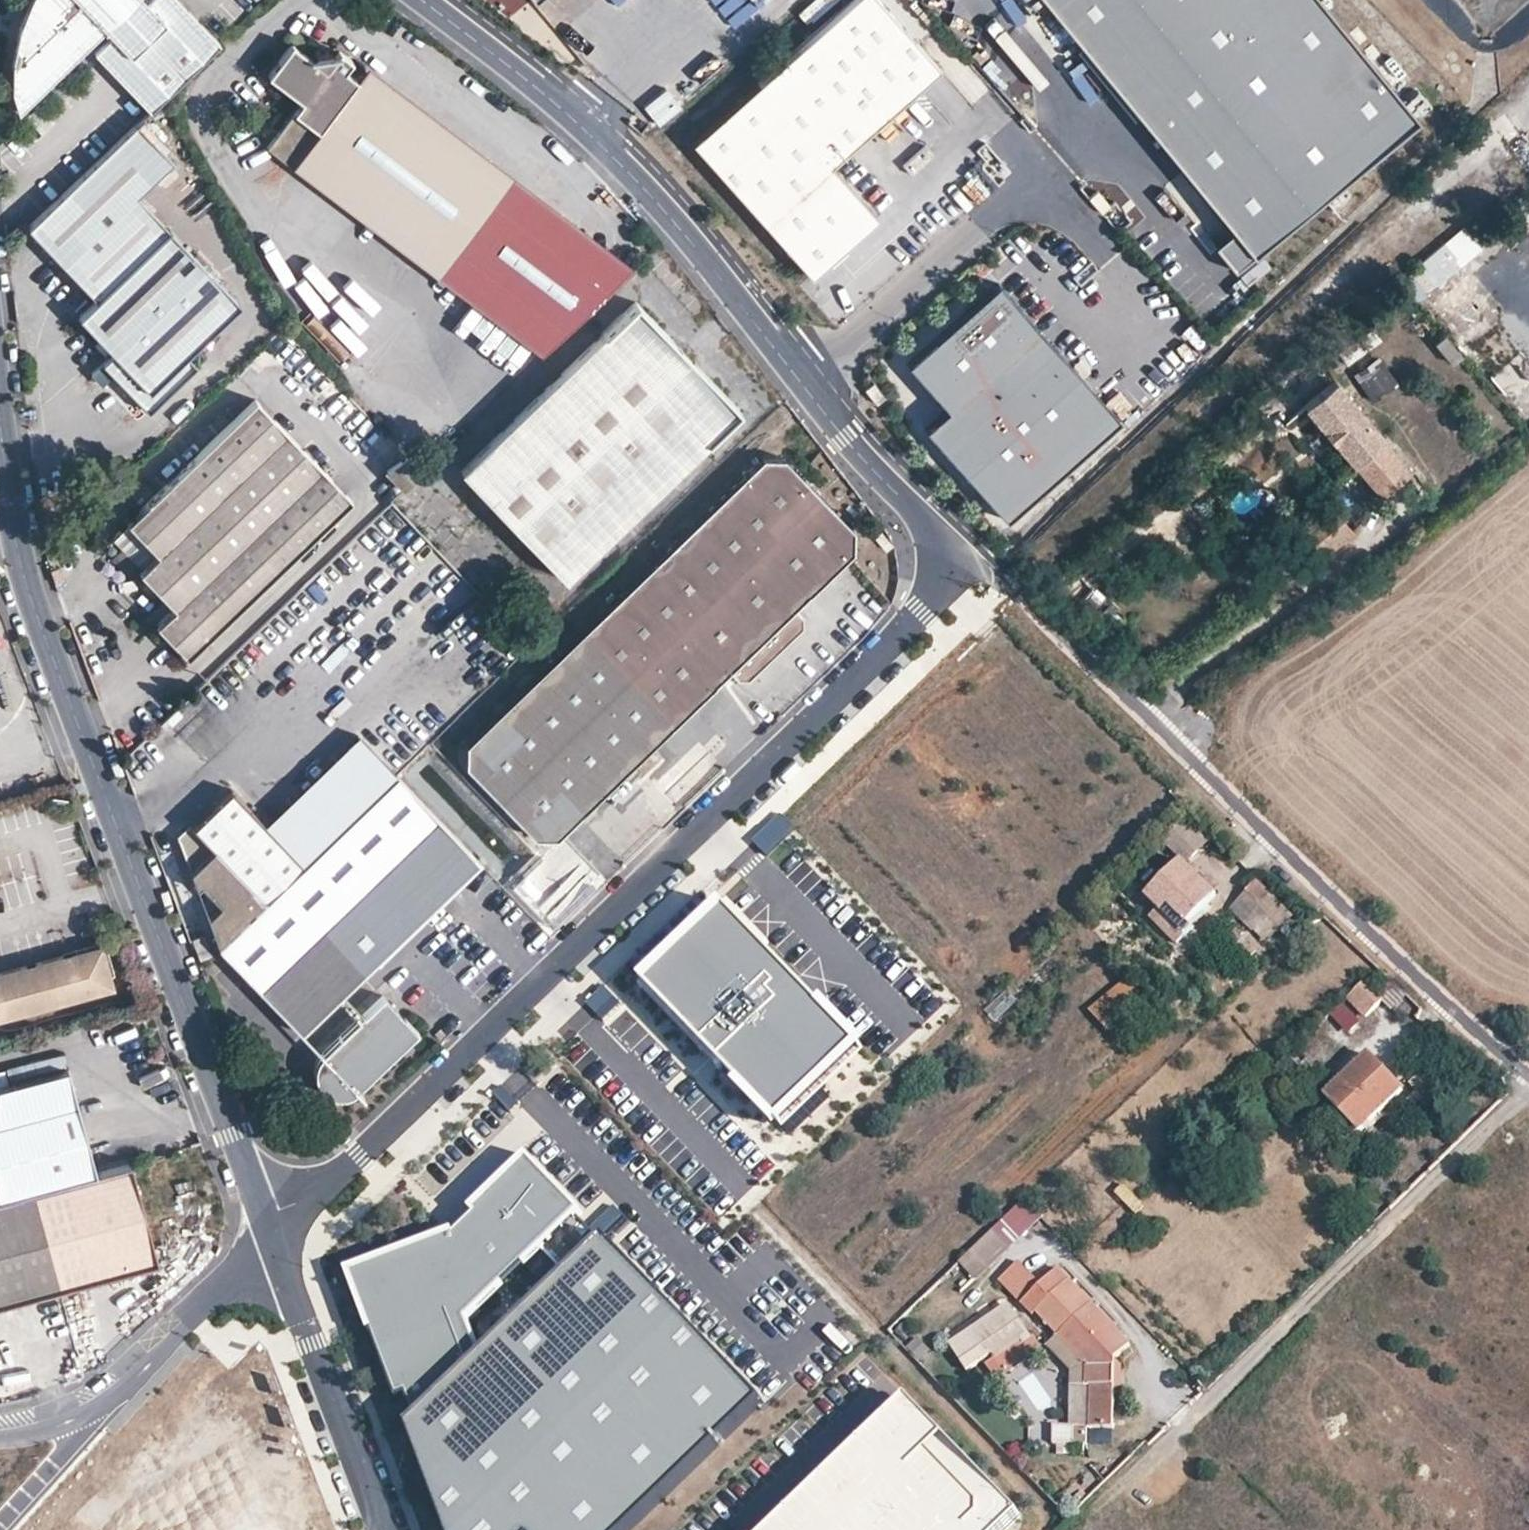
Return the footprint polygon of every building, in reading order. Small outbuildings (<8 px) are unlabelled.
[(10,107),(99,22),(123,0),(20,0),(18,3),(14,17),(12,31),(10,44),(8,55),(8,68),(8,81),(8,92),(10,107)] [(145,106),(155,96),(215,39),(178,0),(141,0),(107,32),(89,49),(145,106)] [(107,32),(141,0),(123,0),(99,22),(107,32)] [(690,138),(809,273),(877,214),(830,161),(939,65),(881,0),(847,0),(690,138)] [(1229,227),(1212,241),(1232,265),(1415,115),(1320,0),(1041,0),(1229,227)] [(295,148),(439,258),(493,189),(350,77),(341,69),(350,59),(333,46),(329,52),(325,50),(307,52),(304,56),(285,40),(260,73),(292,97),(259,142),(285,163),(295,148)] [(350,77),(493,189),(504,177),(361,64),(350,77)] [(1072,74),(1084,94),(1095,87),(1083,68),(1072,74)] [(103,360),(148,408),(197,361),(184,349),(236,299),(133,190),(150,175),(152,178),(170,161),(131,119),(21,226),(93,300),(76,316),(111,353),(103,360)] [(917,134),(896,153),(913,172),(934,152),(917,134)] [(285,163),(426,274),(439,258),(295,148),(285,163)] [(619,280),(493,189),(439,258),(557,342),(619,280)] [(1398,276),(1417,299),(1482,245),(1462,222),(1398,276)] [(1237,267),(1246,280),(1270,264),(1261,251),(1237,267)] [(1430,301),(1460,337),(1496,306),(1466,271),(1430,301)] [(997,281),(905,362),(945,407),(923,427),(1004,519),(1118,418),(997,281)] [(459,312),(491,338),(504,323),(471,297),(459,312)] [(636,303),(460,471),(563,580),(740,412),(636,303)] [(336,312),(329,319),(352,343),(359,337),(336,312)] [(1336,344),(1346,362),(1382,340),(1371,323),(1336,344)] [(1443,330),(1432,339),(1451,361),(1462,352),(1443,330)] [(1368,396),(1400,377),(1383,348),(1350,367),(1368,396)] [(1524,372),(1525,372),(1508,356),(1489,375),(1528,414),(1528,377),(1524,372)] [(1409,468),(1334,378),(1304,404),(1378,493),(1384,501),(1416,475),(1409,468)] [(873,382),(864,389),(876,403),(885,397),(873,382)] [(347,500),(251,401),(122,524),(124,526),(153,555),(137,570),(134,573),(168,608),(151,625),(184,659),(347,500)] [(418,472),(401,454),(383,471),(400,490),(418,472)] [(758,463),(606,609),(695,704),(727,673),(792,612),(849,558),(851,534),(782,464),(758,463)] [(1436,501),(1416,475),(1384,501),(1406,526),(1436,501)] [(1298,531),(1318,556),(1350,530),(1329,507),(1298,531)] [(153,555),(124,526),(108,541),(137,570),(153,555)] [(64,580),(59,566),(50,570),(54,583),(64,580)] [(606,609),(550,663),(638,757),(695,704),(606,609)] [(799,618),(792,612),(727,673),(734,680),(738,683),(741,684),(745,683),(748,682),(800,632),(802,629),(803,625),(801,621),(799,618)] [(225,620),(189,656),(204,671),(240,635),(225,620)] [(552,838),(638,757),(550,663),(462,748),(461,767),(530,838),(552,838)] [(355,734),(261,824),(299,864),(393,774),(355,734)] [(458,876),(474,861),(393,774),(299,864),(215,944),(243,973),(250,967),(276,992),(269,999),(297,1029),(368,962),(361,955),(392,925),(399,932),(431,902),(424,895),(451,870),(458,876)] [(261,824),(228,789),(189,826),(210,848),(187,871),(193,887),(198,883),(217,904),(204,916),(215,944),(299,864),(261,824)] [(1181,826),(1194,838),(1205,827),(1192,814),(1181,826)] [(210,848),(189,826),(186,823),(173,835),(187,871),(210,848)] [(1147,913),(1172,939),(1190,922),(1185,917),(1212,892),(1181,858),(1145,892),(1157,904),(1147,913)] [(431,902),(458,876),(451,870),(424,895),(431,902)] [(1230,907),(1267,942),(1294,914),(1257,879),(1230,907)] [(217,904),(198,883),(193,887),(204,916),(217,904)] [(729,904),(647,981),(779,1121),(861,1044),(729,904)] [(368,962),(399,932),(392,925),(361,955),(368,962)] [(73,951),(83,992),(109,985),(97,944),(73,951)] [(62,954),(74,995),(83,992),(73,951),(62,954)] [(37,961),(46,1003),(74,995),(62,954),(37,961)] [(26,964),(36,1005),(46,1003),(37,961),(26,964)] [(7,1013),(36,1005),(26,964),(0,971),(0,981),(7,1013)] [(243,973),(269,999),(276,992),(250,967),(243,973)] [(1157,1016),(1126,979),(1089,1009),(1120,1046),(1157,1016)] [(1344,1001),(1361,1019),(1395,987),(1388,980),(1372,994),(1362,984),(1344,1001)] [(414,1030),(377,992),(320,1047),(315,1051),(311,1055),(309,1060),(308,1067),(308,1074),(309,1079),(313,1085),(316,1089),(321,1092),(328,1096),(336,1096),(343,1095),(349,1092),(414,1030)] [(1361,1019),(1344,1001),(1286,1057),(1302,1075),(1361,1019)] [(1324,1089),(1360,1127),(1404,1084),(1368,1047),(1324,1089)] [(99,1172),(72,1070),(0,1089),(0,1094),(1,1101),(0,1101),(0,1198),(99,1172)] [(407,1419),(448,1529),(619,1529),(760,1397),(602,1231),(479,1348),(467,1313),(578,1205),(526,1151),(471,1204),(474,1207),(453,1227),(451,1224),(348,1263),(397,1391),(407,1388),(416,1411),(407,1419)] [(159,1259),(133,1164),(99,1172),(0,1198),(0,1303),(159,1259)] [(1002,1219),(1022,1236),(1044,1212),(1024,1195),(1002,1219)] [(991,1227),(960,1259),(979,1277),(1010,1244),(991,1227)] [(1129,1345),(1091,1305),(1057,1268),(1042,1282),(1019,1259),(999,1280),(1035,1315),(1038,1312),(1059,1334),(1085,1362),(1084,1384),(1090,1385),(1090,1425),(1116,1427),(1116,1357),(1129,1345)] [(1009,1302),(951,1342),(968,1369),(993,1351),(997,1356),(1022,1339),(1024,1342),(1032,1336),(1009,1302)] [(1038,1344),(1032,1336),(1024,1342),(1022,1339),(997,1356),(987,1363),(994,1374),(1038,1344)] [(214,1374),(230,1396),(256,1376),(241,1355),(214,1374)] [(1017,1507),(903,1390),(890,1403),(757,1529),(994,1529),(1017,1507)] [(194,1419),(218,1402),(211,1393),(188,1410),(194,1419)] [(1051,1442),(1050,1423),(1029,1424),(1030,1443),(1051,1442)] [(271,1480),(286,1529),(319,1529),(301,1471),(271,1480)] [(271,1522),(264,1498),(234,1506),(240,1529),(242,1529),(271,1522)]
